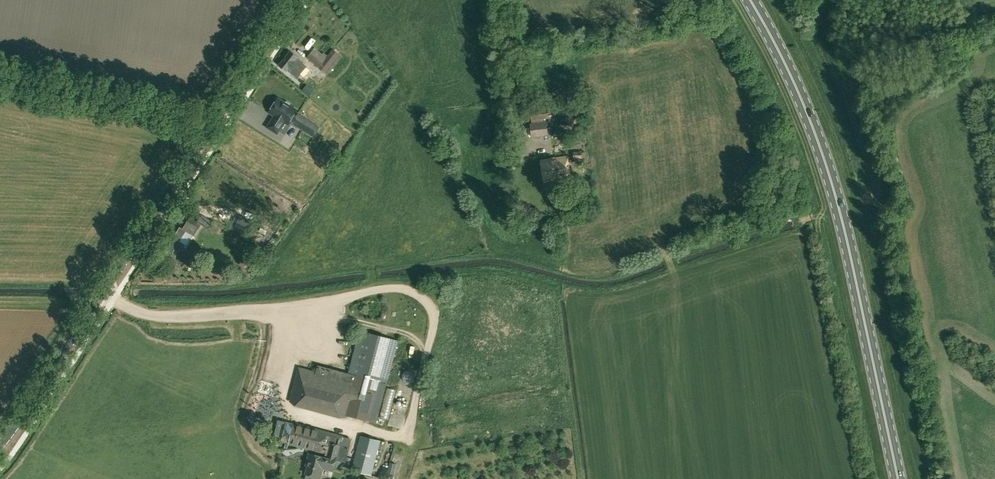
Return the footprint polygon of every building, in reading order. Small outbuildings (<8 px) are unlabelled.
[(314,47),(306,57),(325,72),(339,55),(330,49),(326,54),(325,52),(323,54),(314,47)] [(309,73),(304,69),(307,66),(297,59),(298,58),(290,51),(279,65),(286,71),(287,70),(297,78),(299,75),(304,79),(309,73)] [(273,105),(269,112),(275,116),(274,119),(273,118),(267,127),(277,133),(285,122),(288,124),(297,110),(290,106),(290,104),(287,102),(284,102),(278,98),(277,99),(275,100),(273,103),(273,105)] [(530,110),(531,120),(545,118),(544,108),(530,110)] [(298,114),(292,124),(313,138),(298,114)] [(530,124),(532,136),(548,134),(546,122),(530,124)] [(573,152),(574,160),(582,159),(581,151),(573,152)] [(570,178),(567,157),(541,161),(544,181),(570,178)] [(240,214),(234,228),(250,236),(256,221),(240,214)] [(202,225),(206,228),(210,220),(206,218),(202,225)] [(181,230),(190,235),(191,235),(194,236),(198,230),(196,229),(197,227),(187,221),(181,230)] [(127,285),(124,292),(129,294),(132,288),(127,285)] [(391,365),(390,365),(397,340),(361,331),(350,374),(318,365),(316,372),(299,367),(290,401),(297,403),(295,407),(337,418),(338,412),(375,422),(391,365)] [(342,436),(333,434),(327,432),(295,424),(289,444),(322,453),(324,445),(330,446),(327,458),(308,453),(306,463),(307,464),(305,474),(320,478),(322,469),(332,471),(335,459),(346,462),(349,448),(339,446),(342,436)] [(352,470),(371,475),(380,441),(361,436),(352,470)] [(399,455),(408,458),(410,452),(401,449),(399,455)] [(394,464),(389,478),(390,478),(396,478),(400,466),(394,464)]
